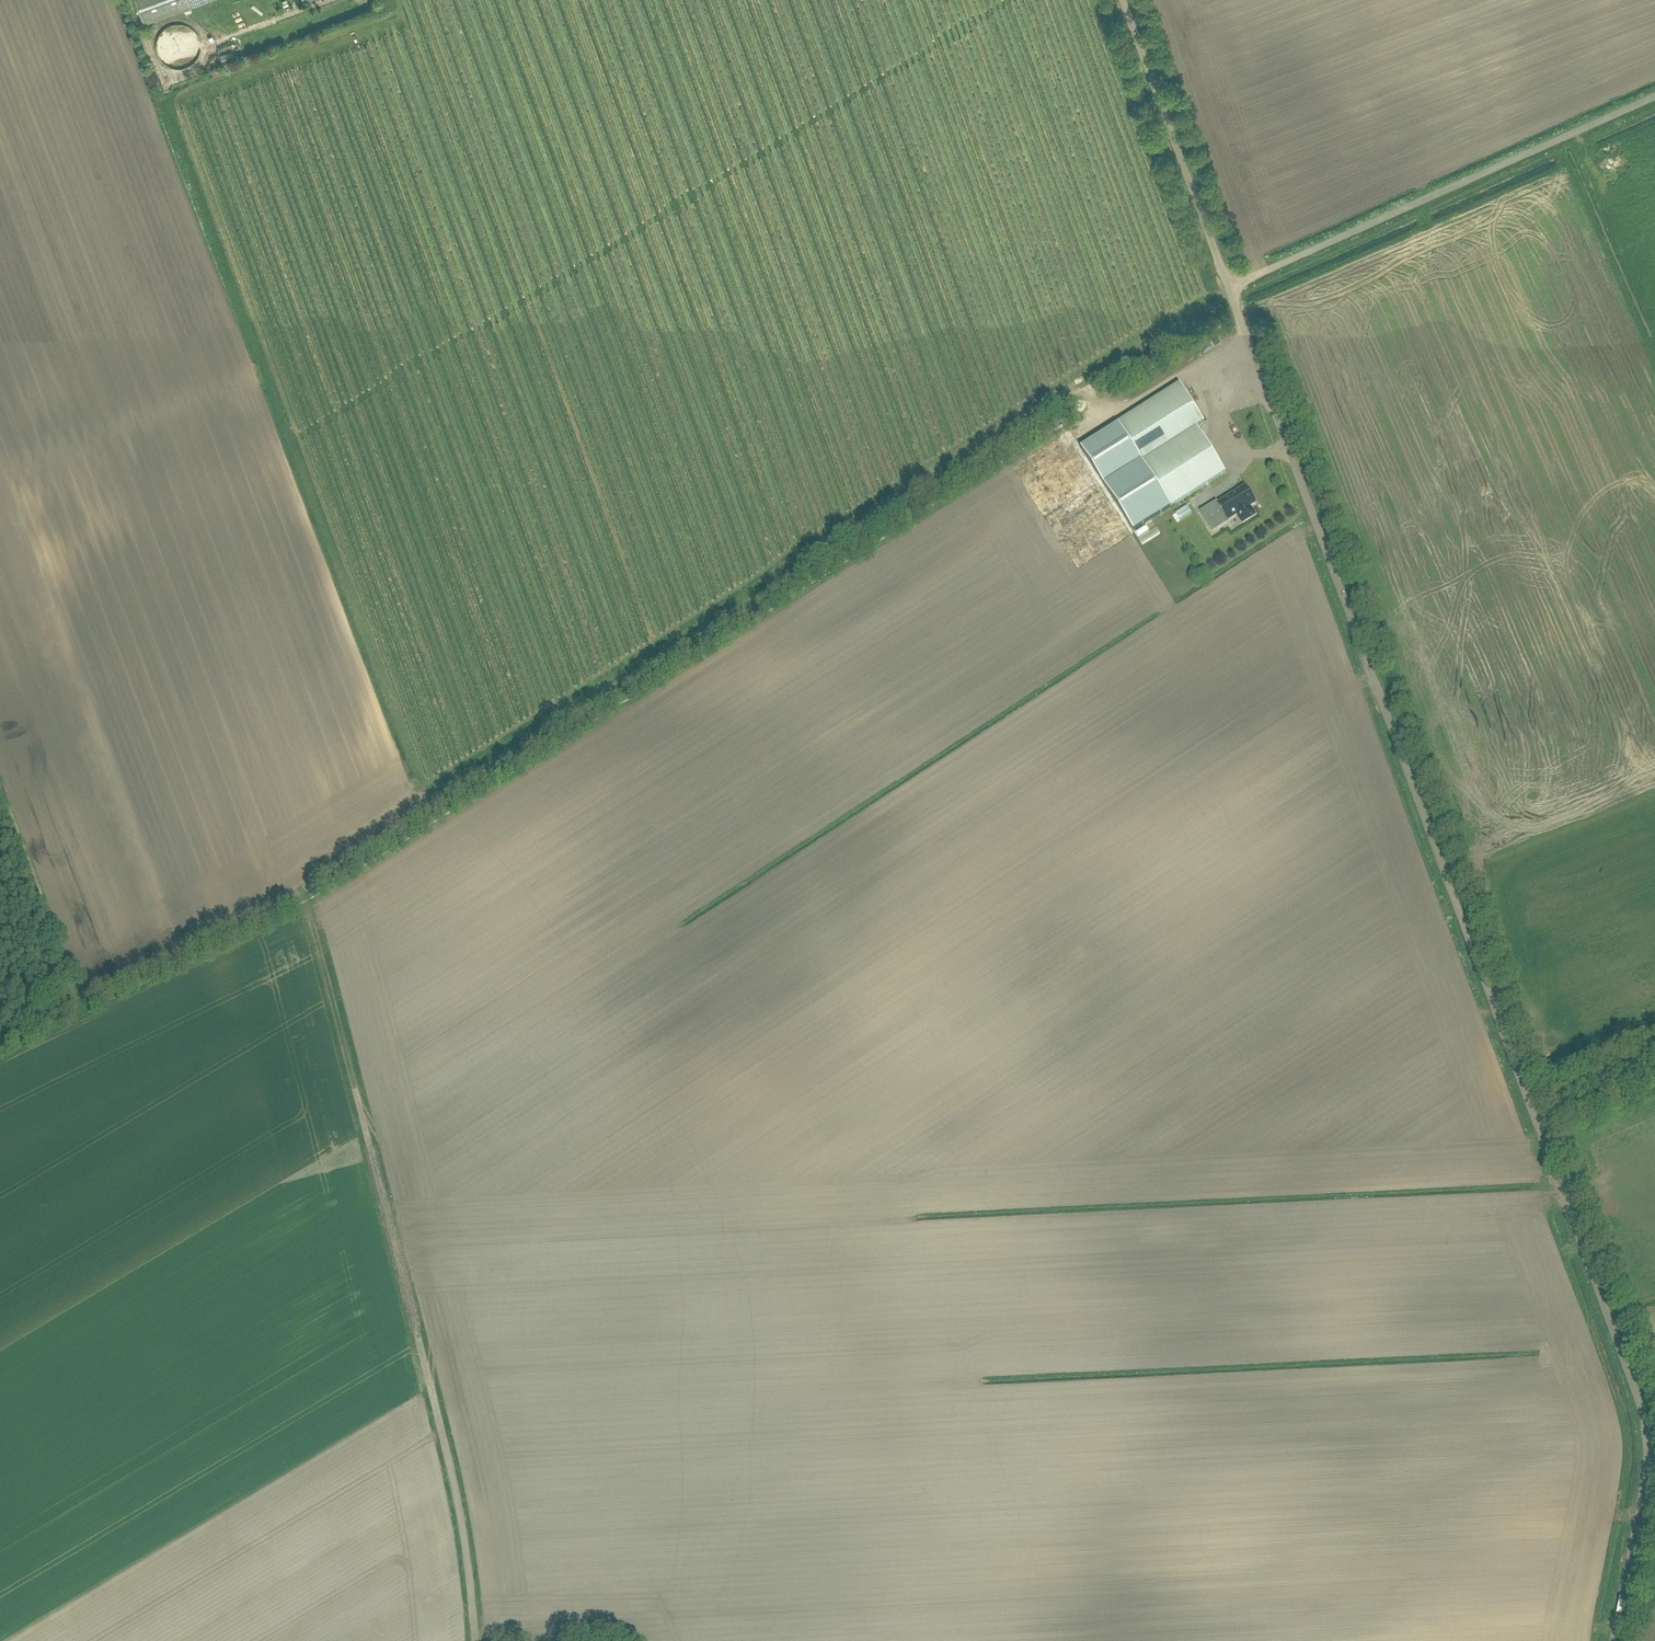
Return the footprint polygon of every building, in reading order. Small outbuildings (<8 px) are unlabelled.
[(145,22),(207,0),(137,0),(145,22)] [(180,23),(178,23),(176,23),(175,24),(173,24),(171,24),(168,25),(167,26),(166,27),(164,28),(162,29),(161,30),(160,31),(159,33),(158,34),(157,35),(157,37),(156,38),(156,39),(155,41),(155,43),(155,44),(155,46),(155,47),(155,49),(155,50),(155,52),(156,53),(156,55),(157,56),(158,58),(158,59),(159,60),(160,62),(162,63),(164,65),(166,66),(167,67),(169,68),(172,69),(175,69),(177,69),(179,69),(182,69),(184,68),(186,67),(188,67),(190,66),(192,64),(194,63),(195,62),(196,60),(197,59),(198,57),(199,56),(200,54),(200,51),(201,50),(201,48),(201,46),(201,44),(201,43),(200,41),(200,39),(199,37),(198,36),(198,34),(197,33),(196,32),(195,31),(194,29),(192,28),(191,27),(189,26),(187,25),(184,24),(182,24),(180,23)] [(223,61),(235,57),(233,52),(222,56),(223,61)] [(1117,425),(1080,448),(1133,532),(1170,509),(1225,474),(1196,428),(1204,423),(1180,385),(1117,425)] [(1256,504),(1245,487),(1217,505),(1228,522),(1237,516),(1242,524),(1255,516),(1250,508),(1256,504)] [(1518,983),(1520,994),(1527,992),(1525,982),(1518,983)]
